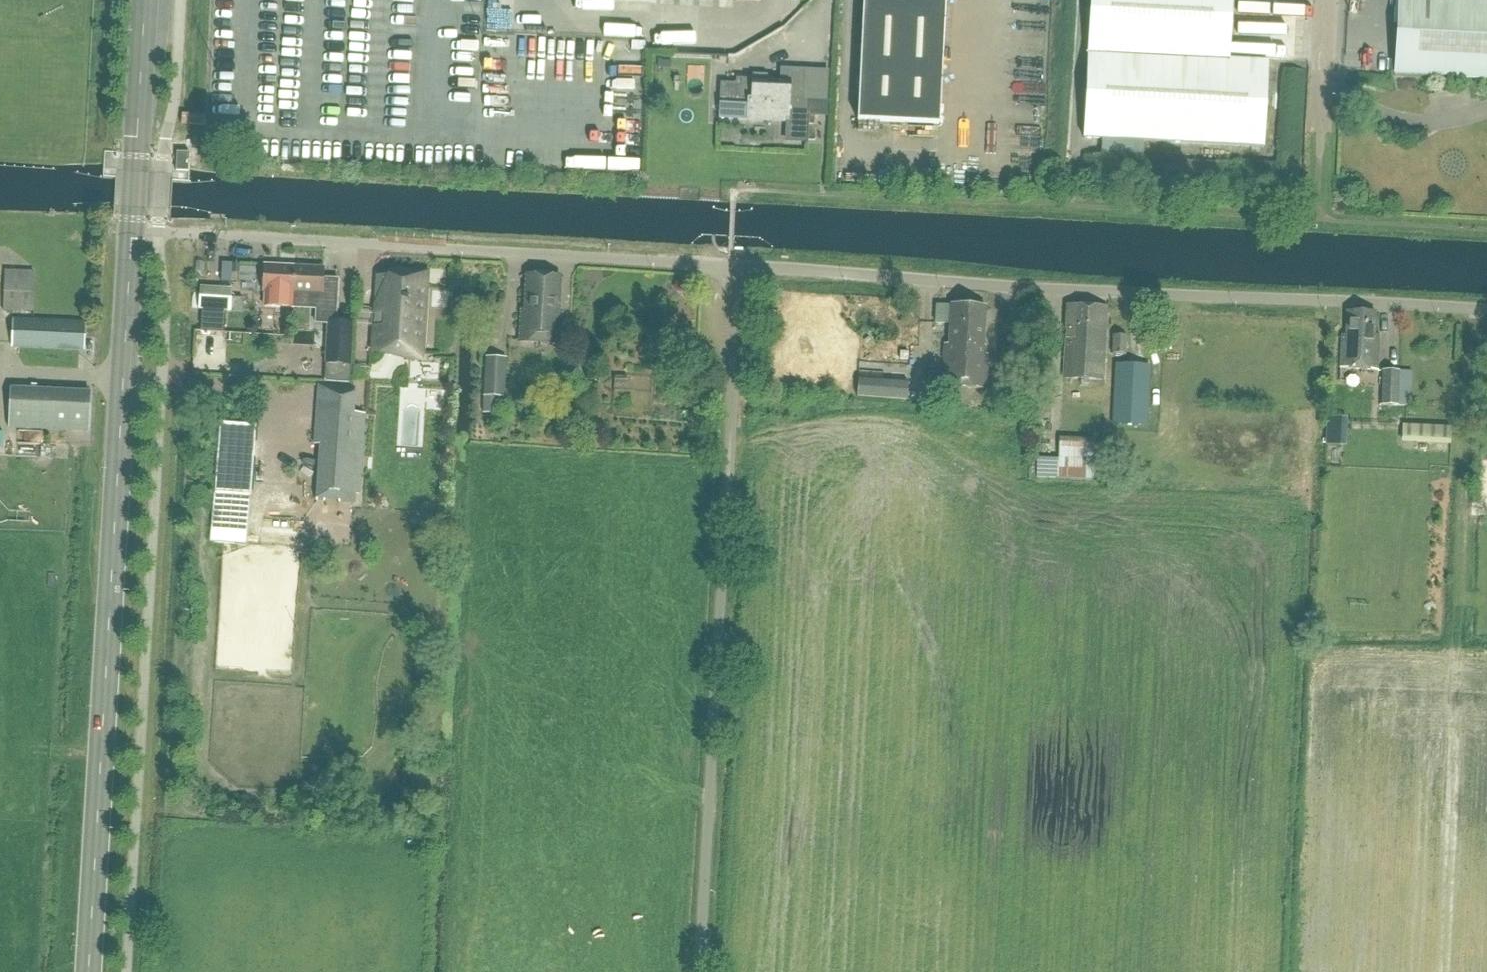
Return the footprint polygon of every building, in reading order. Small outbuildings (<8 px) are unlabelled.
[(858,121),(939,126),(945,0),(864,0),(858,121)] [(1395,75),(1486,80),(1486,0),(1398,0),(1395,75)] [(1231,10),(1091,3),(1084,149),(1063,148),(1061,190),(1102,192),(1103,172),(1262,180),(1266,95),(1227,93),(1231,10)] [(737,74),(737,84),(721,84),(719,119),(788,122),(789,101),(809,102),(808,115),(824,116),(826,71),(781,69),(781,81),(767,80),(767,76),(737,74)] [(177,153),(176,172),(189,173),(190,154),(177,153)] [(294,294),(293,294),(294,267),(264,266),(264,268),(263,293),(265,293),(264,308),(293,309),(294,294)] [(303,268),(294,267),(293,294),(294,294),(308,295),(307,309),(321,310),(322,296),(323,296),(324,269),(303,268)] [(4,273),(3,312),(33,313),(34,274),(4,273)] [(380,278),(377,315),(388,315),(426,317),(429,274),(415,273),(415,280),(380,278)] [(561,312),(558,312),(560,277),(526,275),(525,311),(522,311),(520,344),(559,346),(561,312)] [(232,290),(200,288),(199,310),(231,312),(232,290)] [(1102,380),(1106,307),(1065,305),(1064,330),(1066,330),(1063,377),(1102,380)] [(942,388),(985,390),(987,355),(985,355),(985,347),(984,347),(986,308),(950,306),(948,345),(944,345),(942,388)] [(1374,336),(1375,313),(1346,313),(1345,345),(1340,345),(1339,370),(1377,371),(1378,336),(1374,336)] [(377,329),(375,350),(389,351),(389,345),(410,347),(410,360),(423,361),(426,317),(388,315),(387,329),(377,329)] [(13,321),(12,349),(84,351),(85,323),(13,321)] [(328,323),(326,364),(351,366),(353,324),(328,323)] [(1126,356),(1127,336),(1112,335),(1111,355),(1126,356)] [(496,398),(504,399),(506,359),(485,358),(483,414),(495,415),(496,398)] [(1381,371),(1380,406),(1379,418),(1406,419),(1407,397),(1410,397),(1411,372),(1381,371)] [(883,382),(883,386),(858,384),(857,397),(907,401),(908,384),(883,382)] [(352,414),(354,389),(318,387),(317,412),(314,445),(321,446),(318,501),(324,501),(325,497),(338,498),(339,503),(353,504),(353,496),(357,446),(350,446),(352,414)] [(91,400),(10,396),(9,428),(89,432),(91,400)] [(1343,451),(1345,418),(1326,418),(1325,450),(1343,451)] [(1448,445),(1449,427),(1400,426),(1400,443),(1448,445)] [(1059,439),(1058,480),(1095,480),(1096,440),(1059,439)]
